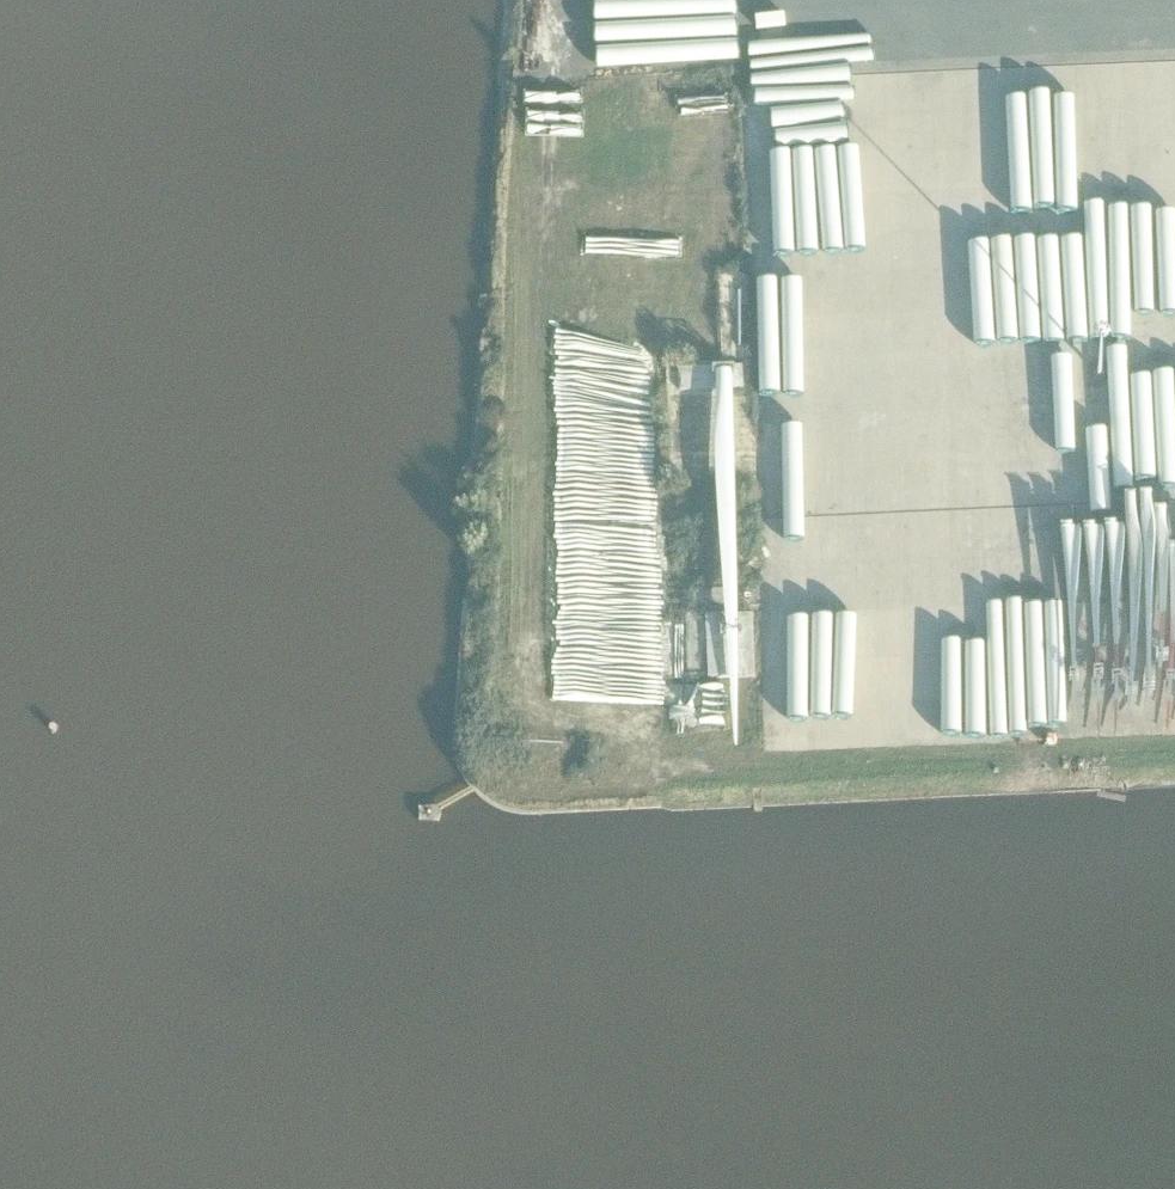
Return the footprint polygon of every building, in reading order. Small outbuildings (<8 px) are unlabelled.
[(1106,297),(1019,298),(1020,390),(1021,454),(1107,454),(1106,297)] [(857,489),(856,472),(762,476),(763,493),(857,489)]
